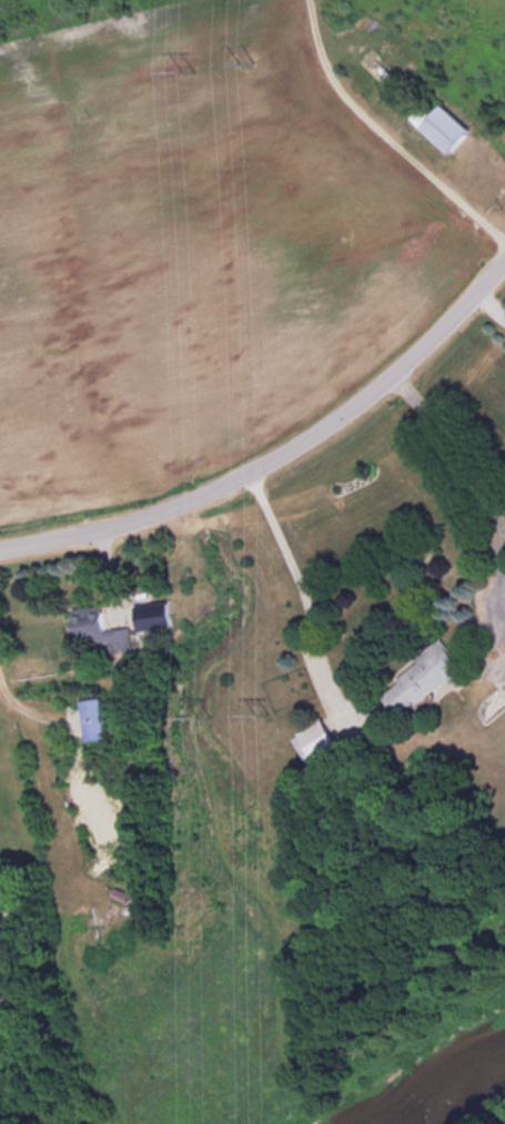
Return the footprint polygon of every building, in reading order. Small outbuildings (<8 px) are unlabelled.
[(439,114),(425,103),(413,118),(457,153),(478,127),(448,102),(439,114)] [(142,626),(176,626),(176,604),(142,604),(142,626)] [(115,641),(115,649),(131,648),(130,621),(97,622),(96,606),(75,607),(76,642),(115,641)] [(405,715),(473,670),(453,640),(385,685),(405,715)] [(108,737),(102,697),(81,700),(87,740),(108,737)]
